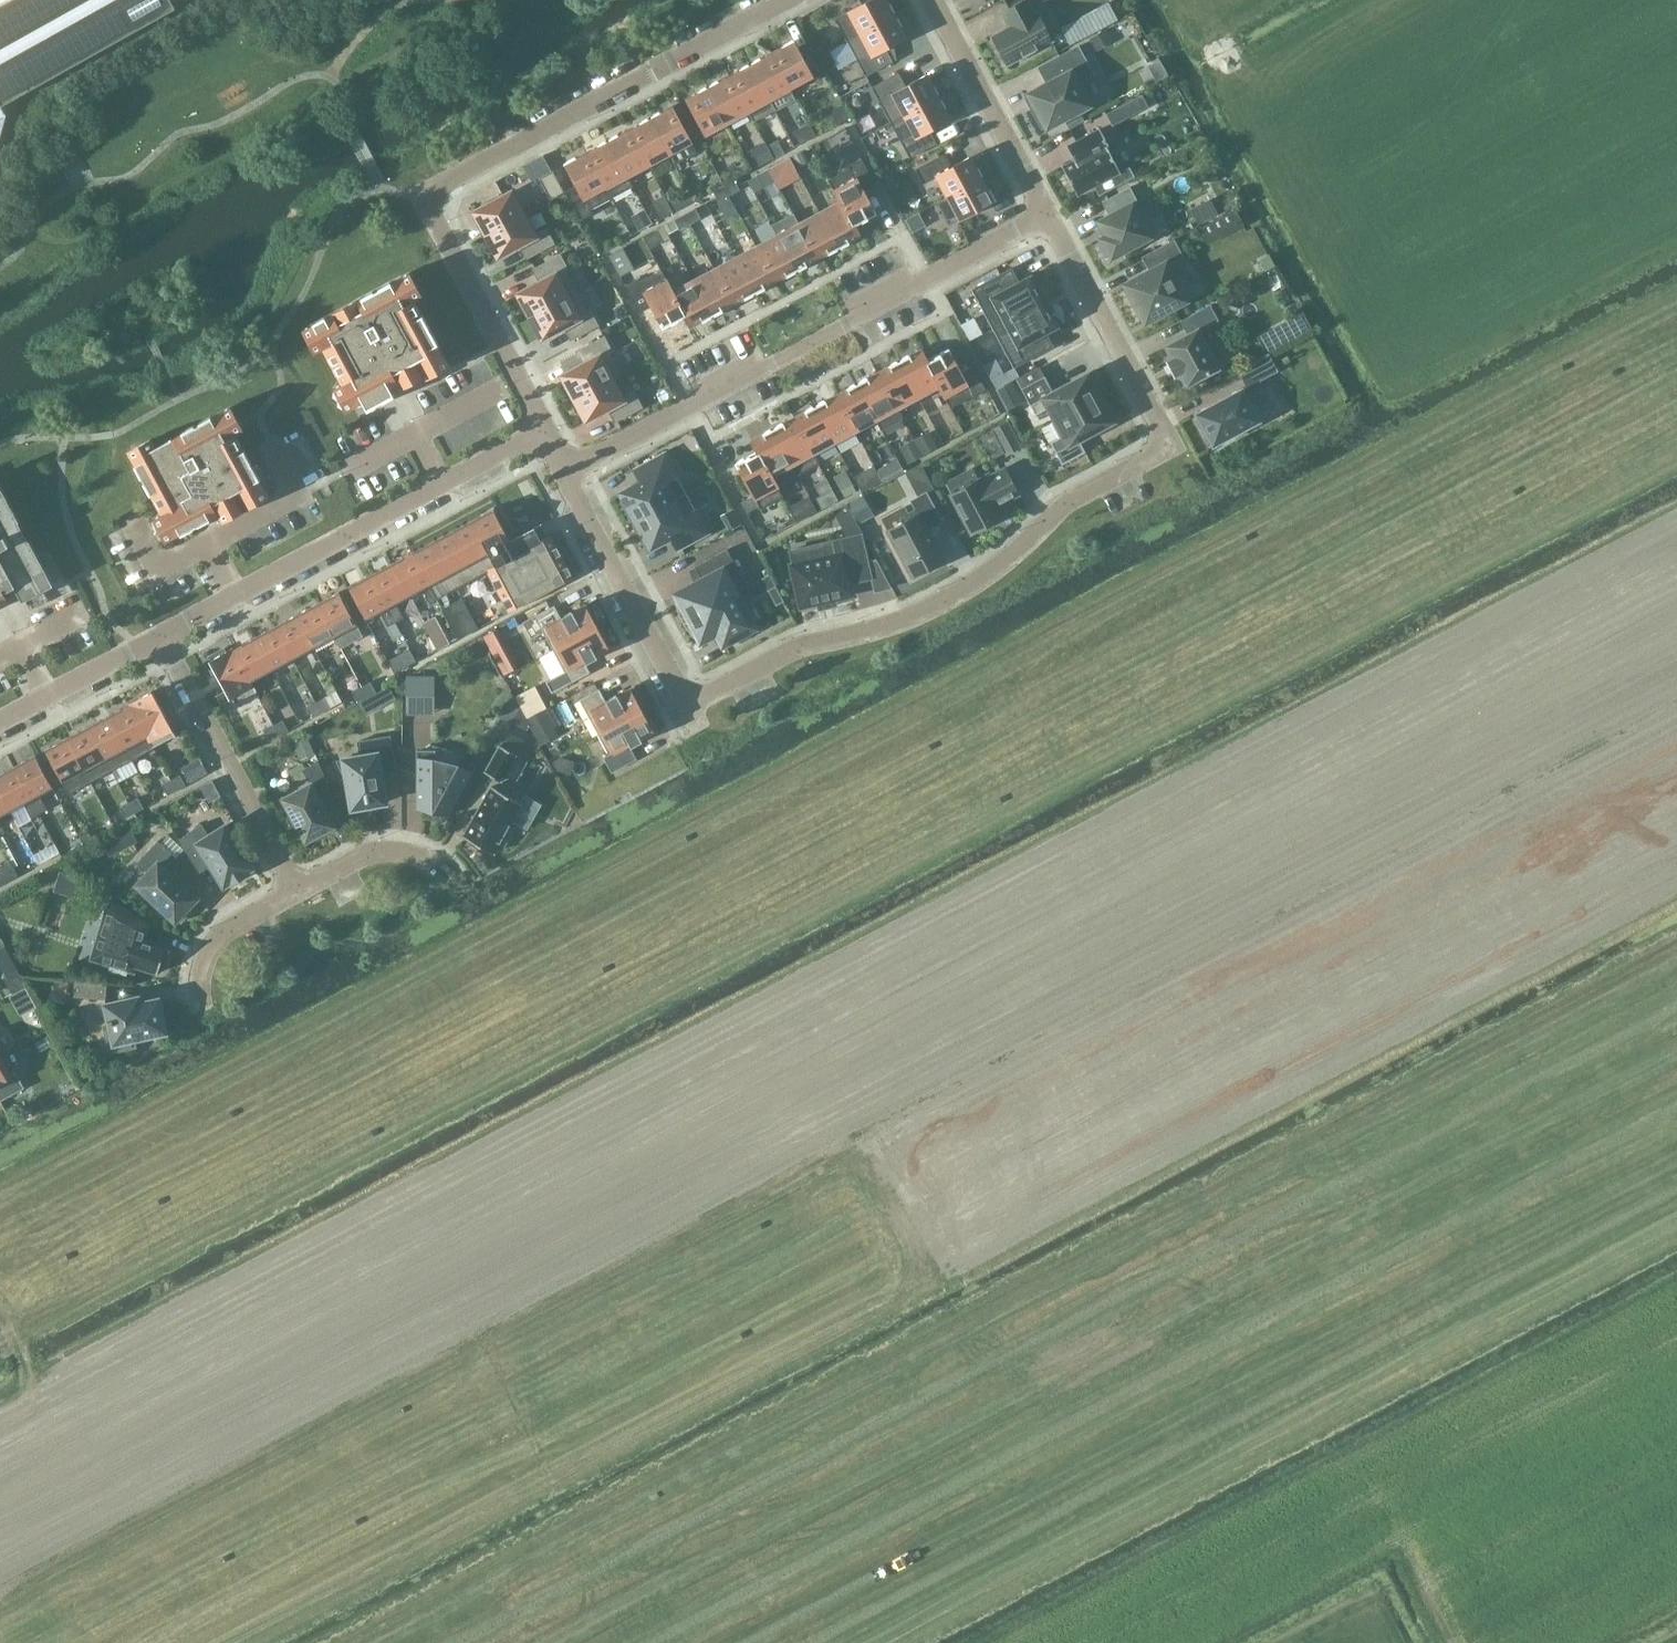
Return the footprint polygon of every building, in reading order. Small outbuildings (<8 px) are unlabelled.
[(8,114),(2,105),(176,8),(172,0),(0,0),(0,141),(8,114)] [(895,14),(887,0),(869,0),(847,12),(835,19),(846,40),(859,34),(895,14)] [(992,36),(1007,64),(1052,40),(1037,12),(1035,13),(1027,0),(1024,0),(1001,12),(1009,27),(992,36)] [(1048,18),(1054,31),(1100,12),(1095,0),(1092,0),(1048,18)] [(907,36),(895,14),(859,34),(846,40),(857,61),(865,76),(893,61),(885,48),(890,45),(907,36)] [(811,46),(825,70),(837,64),(823,40),(811,46)] [(771,53),(791,89),(791,88),(813,77),(793,41),(772,52),(771,53)] [(1047,83),(1028,93),(1036,110),(1033,112),(1041,128),(1045,126),(1046,128),(1089,106),(1089,105),(1077,82),(1092,74),(1078,46),(1077,46),(1039,67),(1047,83)] [(770,100),(791,89),(771,53),(751,64),(750,64),(770,100)] [(775,110),(770,100),(750,64),(729,75),(749,112),(748,112),(753,121),(775,110)] [(891,95),(902,116),(939,96),(927,74),(906,86),(899,72),(871,87),(879,102),(891,95)] [(729,75),(708,87),(727,123),(748,112),(749,112),(729,75)] [(727,123),(708,87),(707,87),(686,98),(706,134),(727,123)] [(1142,94),(1106,114),(1112,126),(1148,106),(1142,94)] [(951,118),(939,96),(902,116),(890,122),(909,158),(937,143),(930,130),(951,118)] [(669,154),(674,164),(675,164),(696,152),(672,106),(650,118),(669,154)] [(648,165),(669,154),(650,118),(649,118),(629,129),(648,165)] [(1058,146),(1087,131),(1081,119),(1052,135),(1058,146)] [(1074,160),(1062,166),(1077,195),(1120,172),(1109,152),(1111,151),(1099,128),(1067,146),(1074,160)] [(648,165),(629,129),(609,140),(608,140),(627,177),(628,176),(648,165)] [(633,186),(628,176),(627,177),(608,140),(587,151),(587,152),(611,198),(612,197),(632,186),(633,186)] [(611,198),(587,152),(565,163),(576,185),(564,191),(580,220),(593,213),(591,209),(611,198)] [(936,177),(947,198),(983,178),(982,177),(971,156),(950,168),(943,154),(915,169),(923,184),(928,181),(936,177)] [(828,179),(839,201),(840,200),(853,225),(854,224),(876,213),(864,192),(876,185),(862,158),(848,165),(849,168),(828,179)] [(775,181),(769,169),(757,175),(763,187),(775,181)] [(553,170),(539,178),(550,199),(564,192),(553,170)] [(681,171),(641,197),(652,213),(691,187),(681,171)] [(983,178),(947,198),(937,203),(949,225),(995,200),(983,178)] [(734,179),(723,185),(729,195),(740,189),(737,185),(734,179)] [(718,201),(729,195),(723,185),(713,191),(718,201)] [(1098,243),(1105,257),(1109,254),(1111,257),(1149,236),(1132,204),(1137,201),(1129,187),(1102,202),(1109,215),(1099,221),(1106,235),(1100,238),(1102,241),(1098,243)] [(486,232),(487,234),(523,215),(511,193),(475,212),(480,222),(480,223),(481,223),(485,231),(484,231),(485,233),(486,232)] [(1196,194),(1180,200),(1187,219),(1203,213),(1196,194)] [(860,236),(854,224),(853,225),(840,200),(839,201),(819,211),(839,248),(860,236)] [(695,208),(685,214),(689,222),(699,216),(695,208)] [(798,223),(818,259),(838,248),(839,248),(819,211),(818,212),(798,223)] [(678,227),(689,222),(685,214),(674,219),(678,227)] [(523,215),(487,234),(488,236),(487,236),(488,238),(489,237),(493,245),(492,245),(493,247),(493,246),(499,256),(520,245),(527,258),(554,243),(546,229),(534,235),(523,215)] [(777,234),(796,270),(817,259),(818,259),(798,223),(777,234)] [(657,231),(646,237),(651,246),(661,240),(657,231)] [(777,234),(756,245),(775,282),(796,270),(777,234)] [(1145,321),(1184,300),(1185,300),(1166,264),(1182,256),(1174,240),(1173,240),(1142,257),(1150,271),(1125,284),(1145,321)] [(756,245),(735,257),(754,293),(775,282),(756,245)] [(530,314),(531,316),(577,291),(566,270),(568,269),(560,254),(533,269),(540,282),(519,294),(524,303),(523,303),(524,305),(525,305),(529,312),(528,312),(529,314),(530,314)] [(735,257),(714,268),(734,304),(754,293),(735,257)] [(734,304),(714,268),(693,279),(712,315),(713,315),(734,304)] [(993,328),(1047,299),(1042,288),(1038,290),(1030,275),(1018,281),(1011,268),(972,289),(993,328)] [(663,327),(684,316),(685,316),(672,291),(672,290),(666,279),(661,269),(639,280),(638,278),(625,285),(639,312),(651,306),(663,327)] [(423,370),(444,358),(445,358),(413,300),(401,278),(401,277),(310,326),(311,327),(323,349),(342,383),(354,405),(354,406),(362,402),(366,410),(366,409),(367,410),(368,410),(367,409),(375,405),(375,406),(376,405),(376,404),(381,401),(382,402),(383,402),(382,401),(390,397),(393,395),(393,396),(394,396),(394,394),(390,388),(390,387),(391,387),(399,383),(402,387),(425,375),(422,370),(423,370)] [(953,331),(975,321),(955,278),(933,288),(953,331)] [(693,279),(672,290),(672,291),(685,316),(684,316),(690,327),(712,315),(693,279)] [(577,291),(531,316),(532,317),(531,318),(532,319),(536,326),(536,327),(537,328),(542,338),(564,326),(571,340),(598,325),(590,310),(588,312),(577,291)] [(1047,299),(993,328),(1014,367),(1053,346),(1046,332),(1057,326),(1050,312),(1053,310),(1047,299)] [(1187,385),(1218,368),(1198,330),(1217,320),(1210,306),(1209,306),(1181,321),(1188,334),(1166,346),(1173,359),(1167,362),(1174,375),(1180,372),(1187,385)] [(977,324),(957,335),(974,366),(994,354),(977,324)] [(611,378),(611,379),(621,374),(621,373),(610,352),(612,351),(604,336),(577,350),(584,364),(563,375),(568,385),(567,385),(568,387),(569,386),(573,394),(572,394),(573,396),(574,395),(575,397),(611,378)] [(900,360),(899,360),(919,397),(919,396),(939,386),(926,361),(927,360),(921,349),(900,360)] [(948,349),(927,360),(926,361),(939,386),(950,407),(985,389),(967,357),(956,363),(952,356),(948,349)] [(1267,354),(1238,370),(1247,386),(1276,370),(1267,354)] [(898,408),(919,397),(899,360),(879,371),(878,372),(898,408)] [(990,365),(978,372),(990,391),(1002,384),(990,365)] [(1048,408),(1054,420),(1100,396),(1096,388),(1099,386),(1091,371),(1053,391),(1045,376),(1021,388),(1035,415),(1048,408)] [(904,417),(898,408),(878,372),(857,383),(877,419),(876,420),(881,430),(904,417)] [(611,378),(575,397),(575,399),(576,401),(580,408),(581,410),(586,419),(607,408),(615,421),(642,407),(634,392),(622,398),(611,379),(611,378)] [(856,384),(836,394),(856,431),(876,420),(877,419),(857,383),(856,384)] [(1194,413),(1212,446),(1259,421),(1241,388),(1194,413)] [(815,406),(835,442),(855,431),(856,431),(836,394),(836,395),(815,406)] [(1100,396),(1054,420),(1051,422),(1051,423),(1058,437),(1050,441),(1062,464),(1085,452),(1079,440),(1117,420),(1109,404),(1105,406),(1100,397),(1100,396)] [(795,417),(794,417),(814,453),(835,442),(815,406),(795,417)] [(132,459),(161,514),(174,537),(193,527),(201,522),(206,520),(218,513),(240,501),(264,488),(235,434),(233,430),(230,425),(223,411),(155,447),(132,459)] [(819,463),(814,453),(794,417),(773,429),(798,474),(819,463)] [(1022,447),(1008,420),(992,429),(1005,456),(1022,447)] [(751,440),(757,452),(758,451),(760,454),(776,486),(777,485),(798,474),(773,429),(772,429),(751,440)] [(621,502),(631,522),(688,492),(666,451),(638,466),(645,480),(621,493),(622,496),(621,502)] [(783,497),(777,485),(776,486),(760,454),(758,451),(757,452),(736,463),(753,495),(759,506),(761,509),(783,497)] [(858,462),(842,469),(848,483),(865,476),(858,462)] [(833,467),(820,473),(830,493),(842,488),(833,467)] [(980,479),(950,495),(971,534),(1001,518),(995,507),(1019,494),(1004,468),(981,480),(980,479)] [(14,586),(22,601),(44,589),(45,591),(54,585),(47,572),(47,573),(29,540),(28,541),(18,522),(19,521),(0,486),(0,594),(14,586)] [(688,492),(631,522),(632,522),(642,542),(649,544),(650,547),(674,535),(681,548),(710,533),(688,492)] [(912,578),(945,560),(928,529),(942,521),(926,492),(911,500),(918,514),(887,531),(912,578)] [(747,513),(759,506),(753,495),(741,502),(747,513)] [(493,509),(412,552),(438,599),(489,572),(510,611),(572,578),(549,536),(541,540),(534,527),(510,540),(493,509)] [(861,534),(832,541),(835,554),(790,564),(800,608),(818,604),(819,609),(836,605),(835,600),(852,595),(849,582),(871,577),(861,534)] [(682,621),(735,592),(726,576),(738,569),(727,549),(695,566),(702,580),(673,595),(681,619),(681,618),(682,621)] [(405,586),(410,596),(423,589),(431,603),(438,599),(412,552),(392,563),(405,586)] [(392,612),(396,621),(404,617),(399,608),(397,603),(410,596),(405,586),(392,563),(371,574),(392,612)] [(392,612),(371,574),(348,586),(361,610),(366,619),(381,611),(384,617),(388,626),(396,621),(392,612)] [(783,601),(769,574),(746,586),(753,598),(768,590),(776,605),(783,601)] [(317,603),(335,636),(340,646),(362,634),(339,591),(317,603)] [(735,592),(682,621),(683,623),(698,642),(717,632),(723,644),(737,636),(739,641),(751,634),(749,630),(754,627),(735,592)] [(478,628),(462,598),(442,609),(458,639),(478,628)] [(314,647),(335,636),(317,603),(296,614),(314,647)] [(554,650),(597,627),(585,605),(573,612),(572,610),(559,617),(553,606),(535,616),(554,650)] [(293,658),(314,647),(296,614),(275,625),(293,658)] [(272,670),(293,658),(275,625),(254,636),(272,670)] [(597,627),(554,650),(565,671),(546,681),(552,692),(589,672),(584,662),(609,649),(597,627)] [(496,629),(483,636),(494,655),(506,648),(496,629)] [(251,681),(272,670),(254,636),(233,647),(251,681)] [(257,691),(251,681),(233,647),(225,652),(223,649),(209,656),(235,704),(236,704),(235,703),(257,691)] [(352,690),(354,695),(357,701),(378,690),(372,679),(352,690)] [(407,681),(407,699),(433,699),(433,681),(407,681)] [(598,734),(642,710),(638,703),(641,701),(633,687),(618,695),(617,694),(604,700),(598,689),(579,699),(598,734)] [(531,688),(515,696),(526,718),(543,709),(531,688)] [(129,703),(129,704),(152,747),(173,736),(174,737),(175,737),(151,691),(129,703)] [(312,717),(330,707),(324,697),(306,707),(312,717)] [(131,758),(152,747),(129,704),(108,716),(131,758)] [(642,710),(598,734),(609,754),(604,757),(612,772),(635,759),(629,746),(654,732),(642,710)] [(111,770),(131,758),(108,716),(88,727),(111,770)] [(282,720),(264,730),(270,740),(288,730),(282,720)] [(90,781),(111,770),(88,727),(67,738),(90,781)] [(360,757),(338,761),(344,776),(346,776),(352,808),(355,808),(356,811),(371,809),(371,805),(385,803),(380,774),(396,772),(390,737),(357,742),(360,757)] [(68,793),(90,781),(67,738),(45,749),(68,793)] [(501,781),(505,773),(514,757),(516,754),(500,745),(485,772),(501,781)] [(456,766),(434,760),(434,752),(417,752),(417,807),(448,815),(474,766),(460,759),(456,766)] [(14,766),(39,813),(47,809),(39,795),(53,787),(36,754),(14,766)] [(331,789),(318,761),(292,775),(300,790),(283,798),(306,841),(319,834),(320,837),(332,831),(330,828),(334,826),(318,796),(331,789)] [(39,813),(14,766),(0,774),(0,791),(10,810),(23,803),(31,817),(39,813)] [(180,775),(162,784),(167,795),(185,785),(180,775)] [(513,828),(508,825),(520,804),(521,804),(522,803),(492,786),(463,836),(493,853),(500,842),(504,844),(513,828)] [(10,810),(0,791),(0,816),(10,810)] [(138,797),(120,807),(126,818),(144,808),(138,797)] [(252,868),(225,825),(209,835),(202,824),(178,840),(196,868),(207,861),(223,886),(230,881),(232,883),(246,874),(245,872),(252,868)] [(101,841),(109,857),(138,842),(129,826),(101,841)] [(89,832),(80,837),(85,848),(95,843),(89,832)] [(136,884),(175,921),(177,919),(181,922),(191,912),(187,908),(196,898),(167,871),(179,859),(158,840),(137,862),(148,872),(136,884)] [(1,865),(9,880),(18,875),(10,860),(1,865)] [(9,880),(1,865),(0,865),(0,883),(1,884),(9,880)] [(59,870),(53,891),(78,898),(84,878),(59,870)] [(89,960),(104,965),(103,967),(126,974),(127,970),(134,972),(136,967),(157,974),(159,968),(163,969),(167,956),(163,955),(165,949),(143,943),(149,924),(109,900),(97,939),(95,938),(89,960)] [(75,981),(74,996),(105,998),(106,984),(75,981)] [(137,999),(106,1006),(110,1019),(107,1020),(108,1024),(110,1024),(112,1029),(105,1031),(110,1052),(135,1046),(133,1038),(164,1031),(163,1026),(168,1025),(163,1004),(158,1005),(157,1000),(139,1005),(137,999)] [(0,1100),(23,1088),(15,1073),(11,1076),(0,1056),(0,1100)]
